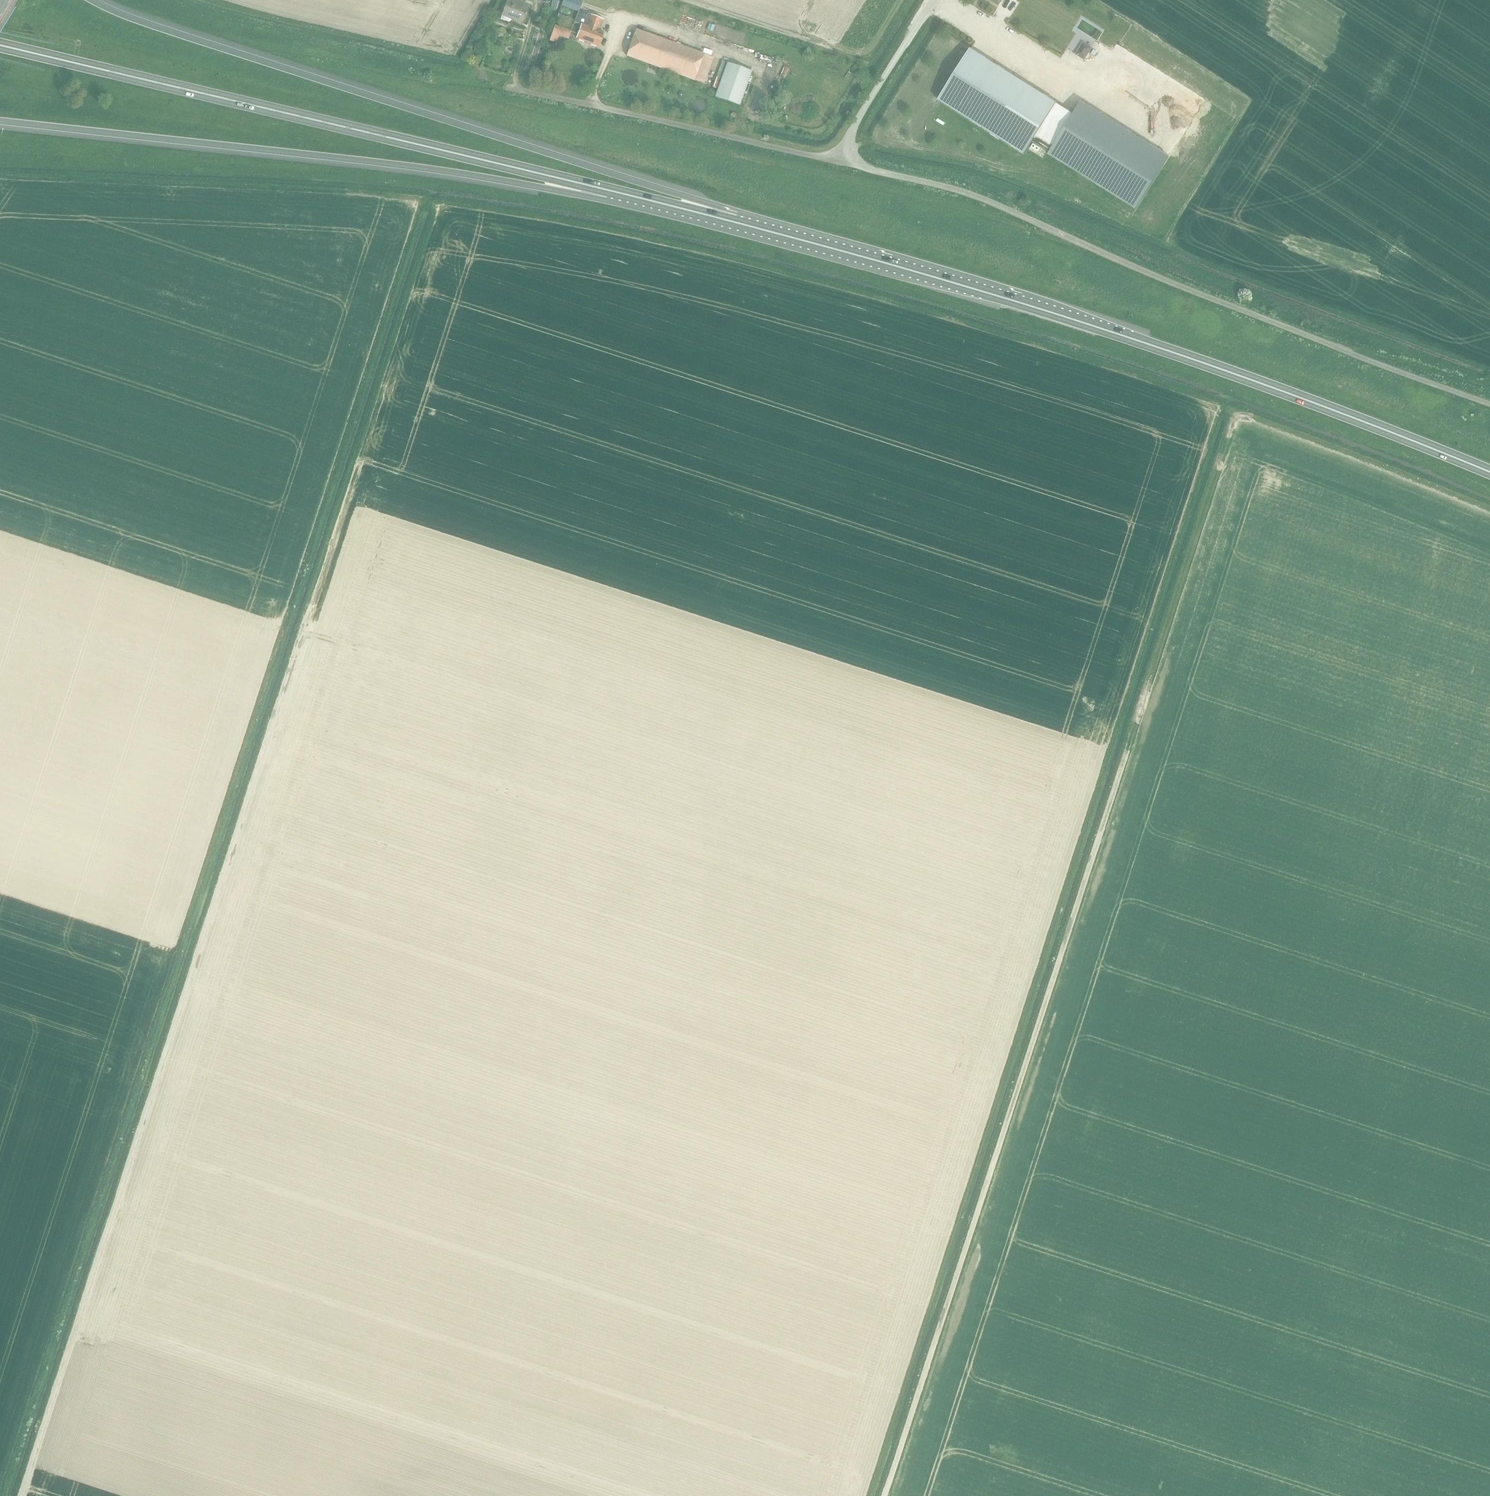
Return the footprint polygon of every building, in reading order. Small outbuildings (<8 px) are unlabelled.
[(501,13),(511,16),(510,18),(520,22),(526,6),(520,4),(520,3),(517,2),(517,0),(506,0),(501,13)] [(561,5),(578,11),(582,1),(578,0),(563,0),(561,5)] [(571,10),(560,6),(558,11),(569,15),(571,10)] [(574,36),(597,45),(602,32),(597,30),(601,19),(586,14),(586,15),(577,11),(570,31),(575,33),(574,36)] [(701,83),(711,57),(635,29),(625,55),(652,65),(650,69),(656,72),(657,67),(701,83)] [(1082,42),(1074,53),(1083,59),(1090,47),(1082,42)] [(970,49),(938,101),(1023,154),(1031,142),(1056,103),(970,49)] [(740,105),(752,71),(726,62),(721,77),(717,89),(714,96),(740,105)] [(716,75),(712,87),(717,89),(721,77),(716,75)] [(1072,114),(1056,103),(1031,142),(1135,210),(1169,157),(1080,101),(1072,114)]
